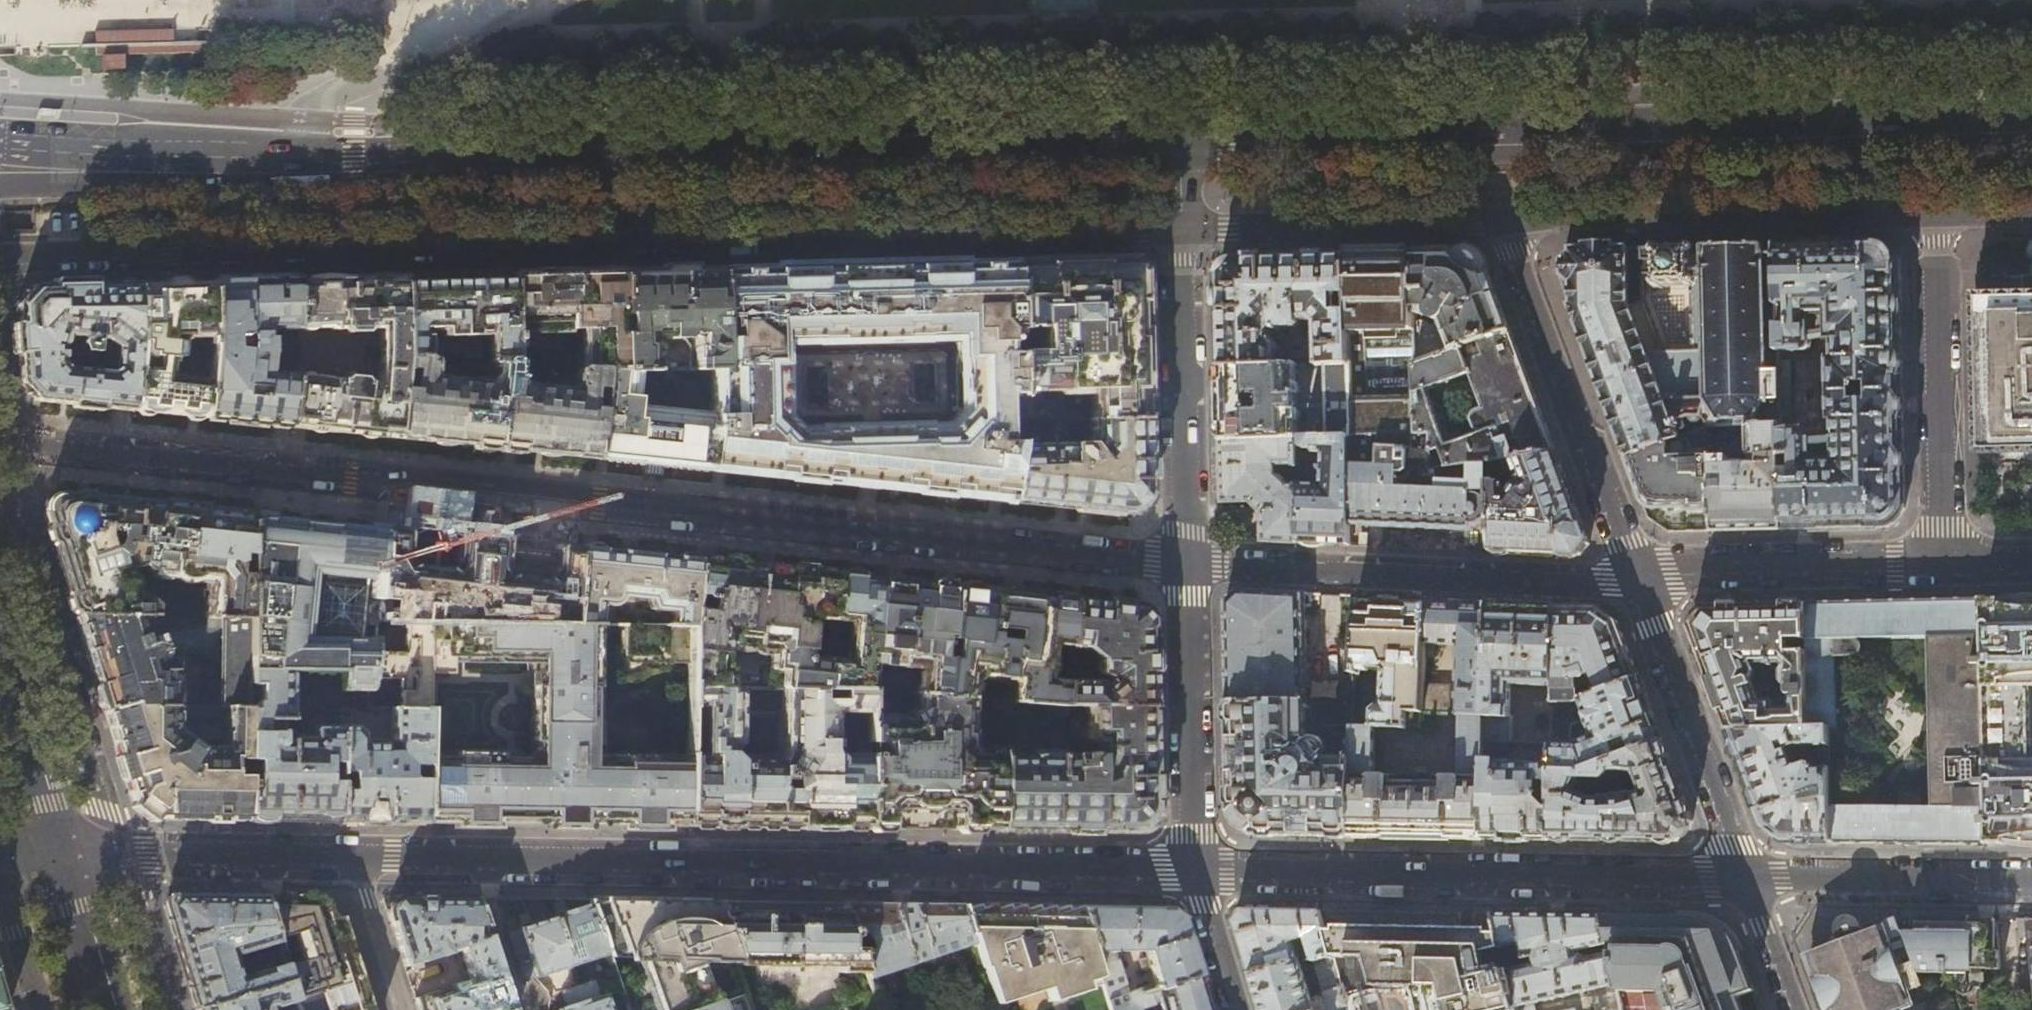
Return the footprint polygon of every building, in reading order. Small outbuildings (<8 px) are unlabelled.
[(97,28),(97,39),(177,39),(177,28),(160,28),(97,28)] [(1833,242),(1776,244),(1778,351),(1806,351),(1808,350),(1809,350),(1810,348),(1811,347),(1811,345),(1810,315),(1831,315),(1832,357),(1831,357),(1830,357),(1828,357),(1827,359),(1827,360),(1828,420),(1832,420),(1832,459),(1813,459),(1812,433),(1812,432),(1811,430),(1809,428),(1808,428),(1807,428),(1780,429),(1782,529),(1831,528),(1887,527),(1904,508),(1902,419),(1899,258),(1881,241),(1833,242)] [(1778,351),(1776,244),(1739,245),(1654,247),(1654,278),(1654,286),(1695,285),(1695,350),(1702,417),(1706,427),(1709,427),(1710,427),(1748,426),(1753,426),(1769,399),(1779,399),(1778,361),(1778,351)] [(1654,278),(1654,247),(1612,248),(1571,249),(1572,254),(1563,260),(1563,274),(1571,283),(1572,304),(1570,305),(1604,395),(1626,456),(1679,437),(1676,428),(1679,427),(1677,422),(1685,419),(1687,421),(1689,423),(1692,424),(1696,424),(1699,422),(1702,417),(1695,350),(1663,351),(1645,302),(1645,278),(1654,278)] [(1455,251),(1412,252),(1414,314),(1431,313),(1432,316),(1436,319),(1438,321),(1441,321),(1452,351),(1510,330),(1500,304),(1489,274),(1483,270),(1481,260),(1477,255),(1475,254),(1470,254),(1465,255),(1461,255),(1455,251)] [(1383,253),(1348,253),(1349,295),(1349,312),(1350,331),(1366,331),(1398,331),(1414,330),(1414,314),(1412,252),(1383,253)] [(1349,295),(1348,253),(1288,255),(1236,256),(1235,256),(1218,274),(1219,316),(1220,367),(1280,365),(1280,344),(1274,336),(1271,336),(1270,331),(1273,328),(1297,327),(1300,324),(1300,321),(1310,320),(1315,324),(1316,364),(1319,365),(1351,364),(1350,355),(1350,331),(1349,312),(1335,313),(1335,296),(1349,295)] [(1015,261),(1015,262),(1017,332),(1017,359),(1018,399),(1019,424),(1050,423),(1050,417),(1033,417),(1033,405),(1025,397),(1025,394),(1063,393),(1064,415),(1086,415),(1086,423),(1090,422),(1146,418),(1144,344),(1143,274),(1127,259),(1110,259),(1071,260),(1015,261)] [(961,262),(917,263),(801,266),(774,266),(774,268),(720,270),(722,369),(712,369),(713,415),(715,415),(715,441),(712,470),(714,471),(767,476),(860,486),(958,496),(1010,501),(1016,445),(1006,445),(1005,399),(1018,399),(1017,359),(1007,359),(1006,332),(1017,332),(1015,262),(961,264),(961,262)] [(677,270),(620,271),(621,312),(627,312),(627,332),(622,333),(622,371),(656,370),(655,337),(683,336),(689,345),(689,370),(712,369),(722,369),(720,270),(720,269),(677,270)] [(559,272),(510,274),(512,341),(517,341),(518,333),(571,332),(572,329),(583,329),(584,367),(605,369),(622,371),(622,333),(615,333),(614,313),(621,313),(621,312),(620,271),(559,272)] [(460,275),(403,276),(406,357),(427,357),(427,330),(439,330),(439,335),(493,334),(492,360),(512,361),(512,341),(510,274),(460,275)] [(381,368),(379,384),(366,382),(366,381),(363,378),(347,376),(342,379),(342,380),(328,379),(328,377),(295,374),(295,375),(289,427),(349,433),(396,438),(402,392),(404,370),(406,357),(403,276),(352,277),(295,279),(296,328),(328,328),(328,329),(344,329),(344,330),(348,333),(364,334),(368,330),(368,329),(380,329),(381,348),(381,368)] [(255,280),(210,281),(211,344),(211,351),(210,368),(208,381),(208,385),(205,418),(250,423),(289,427),(295,375),(266,372),(268,354),(268,340),(275,340),(275,330),(296,329),(296,328),(295,279),(255,280)] [(205,338),(205,345),(211,344),(210,281),(172,282),(138,283),(138,352),(138,358),(138,359),(140,362),(146,364),(149,364),(152,362),(154,360),(152,375),(136,373),(132,410),(169,414),(205,418),(208,385),(170,381),(171,369),(174,368),(175,362),(177,361),(178,360),(181,339),(205,338)] [(19,380),(36,399),(38,401),(50,402),(85,405),(132,410),(136,373),(138,358),(138,352),(138,283),(106,283),(66,284),(35,285),(32,286),(17,302),(16,305),(18,343),(19,380)] [(1985,313),(1988,437),(2031,436),(2031,312),(1985,313)] [(1507,459),(1555,452),(1533,391),(1510,330),(1452,351),(1415,365),(1416,434),(1432,433),(1431,469),(1489,461),(1507,459)] [(1398,354),(1398,331),(1366,331),(1367,355),(1350,355),(1351,364),(1352,436),(1416,434),(1415,365),(1415,354),(1398,354)] [(296,363),(308,364),(309,340),(297,340),(297,354),(296,363)] [(427,357),(406,357),(404,370),(414,372),(412,393),(402,392),(396,438),(453,444),(550,454),(597,459),(600,411),(588,410),(590,390),(602,391),(605,369),(584,367),(578,367),(573,372),(571,391),(519,385),(515,378),(515,373),(526,373),(527,362),(512,361),(492,360),(492,376),(485,379),(484,382),(427,376),(429,357),(427,357)] [(1789,361),(1778,361),(1779,399),(1780,418),(1790,418),(1789,361)] [(1352,436),(1351,364),(1319,365),(1320,437),(1349,436),(1352,436)] [(1289,365),(1280,365),(1220,367),(1221,408),(1222,441),(1291,438),(1289,365)] [(208,381),(210,368),(201,367),(200,380),(208,381)] [(622,371),(605,369),(602,391),(600,411),(597,459),(607,460),(629,462),(684,468),(712,470),(715,441),(715,415),(713,415),(712,369),(689,370),(656,370),(622,371)] [(1148,497),(1146,418),(1090,422),(1090,440),(1084,445),(1016,445),(1010,501),(1076,508),(1130,514),(1148,497)] [(1053,423),(1053,433),(1070,432),(1069,423),(1053,423)] [(1780,425),(1753,426),(1748,426),(1749,453),(1750,456),(1751,456),(1753,456),(1753,464),(1729,464),(1729,460),(1727,458),(1711,458),(1712,531),(1748,530),(1782,529),(1780,429),(1780,425)] [(1710,433),(1710,427),(1709,427),(1706,427),(1679,437),(1626,456),(1649,517),(1670,532),(1684,531),(1712,531),(1711,458),(1711,454),(1689,455),(1689,447),(1688,444),(1687,442),(1710,433)] [(1416,434),(1352,436),(1349,436),(1350,524),(1364,524),(1364,525),(1416,528),(1416,526),(1426,527),(1426,528),(1474,530),(1474,526),(1479,525),(1484,523),(1488,519),(1490,515),(1491,513),(1491,511),(1491,508),(1490,501),(1487,497),(1483,495),(1477,492),(1477,490),(1490,491),(1489,461),(1431,469),(1432,433),(1416,434)] [(1350,524),(1349,436),(1320,437),(1301,438),(1302,445),(1303,447),(1304,448),(1305,448),(1306,449),(1312,449),(1312,452),(1322,452),(1321,484),(1296,483),(1299,543),(1323,544),(1350,545),(1350,524)] [(1222,441),(1223,486),(1223,502),(1251,501),(1262,511),(1263,541),(1275,542),(1299,543),(1296,483),(1295,438),(1291,438),(1222,441)] [(1555,452),(1507,459),(1514,480),(1491,508),(1491,511),(1491,513),(1490,515),(1491,552),(1506,552),(1537,554),(1580,556),(1589,544),(1567,483),(1555,452)] [(248,617),(250,513),(161,504),(98,497),(59,493),(43,513),(58,561),(74,614),(248,617)] [(379,578),(385,527),(323,521),(250,513),(248,617),(247,665),(290,668),(337,672),(337,690),(367,691),(373,638),(356,638),(356,620),(375,620),(377,604),(361,602),(363,577),(379,578)] [(430,532),(385,527),(379,578),(377,604),(375,620),(570,623),(578,547),(536,543),(430,532)] [(636,553),(578,547),(570,623),(597,624),(599,601),(601,602),(602,603),(605,605),(607,605),(610,604),(613,603),(614,602),(616,600),(617,597),(617,595),(647,598),(651,607),(670,609),(669,625),(690,625),(691,609),(693,594),(696,559),(636,553)] [(775,568),(696,559),(693,594),(703,596),(703,598),(709,599),(708,611),(691,609),(690,625),(689,662),(688,686),(731,687),(732,667),(720,666),(722,642),(727,642),(730,646),(733,650),(736,651),(740,652),(744,652),(747,652),(749,651),(754,651),(757,654),(761,655),(768,655),(771,654),(767,687),(821,688),(825,657),(806,655),(810,618),(828,620),(833,574),(775,568)] [(896,580),(833,574),(828,620),(846,622),(842,659),(825,657),(821,688),(868,689),(871,690),(873,666),(918,669),(918,672),(916,673),(914,693),(942,695),(945,658),(937,657),(939,637),(948,638),(952,586),(896,580)] [(1016,593),(952,586),(948,638),(954,639),(952,659),(945,658),(942,695),(968,698),(974,698),(976,679),(983,675),(1019,679),(1018,693),(1009,693),(1008,701),(1045,704),(1061,706),(1064,678),(1046,676),(1049,642),(1067,644),(1072,598),(1016,593)] [(1227,655),(1228,703),(1306,700),(1353,699),(1353,683),(1306,684),(1305,593),(1236,590),(1225,600),(1227,655)] [(1423,683),(1424,657),(1428,599),(1391,597),(1358,596),(1354,667),(1384,668),(1383,704),(1377,703),(1372,709),(1371,725),(1380,726),(1421,728),(1422,713),(1423,683)] [(1072,598),(1067,644),(1085,646),(1099,656),(1097,658),(1097,672),(1102,673),(1102,672),(1109,674),(1109,680),(1104,684),(1098,679),(1064,678),(1061,706),(1069,706),(1084,706),(1153,706),(1151,623),(1134,605),(1119,603),(1072,598)] [(1982,599),(1988,844),(2010,844),(2031,844),(2031,745),(2031,687),(2031,598),(1982,599)] [(1460,600),(1428,599),(1424,657),(1434,657),(1435,644),(1460,645),(1458,714),(1486,715),(1488,602),(1460,600)] [(1857,602),(1806,604),(1809,727),(1829,727),(1829,739),(1850,739),(1847,654),(1854,654),(1856,654),(1857,654),(1860,651),(1861,650),(1862,649),(1862,648),(1862,647),(1862,646),(1873,646),(1873,637),(1930,636),(1935,808),(1831,807),(1832,842),(1874,843),(1988,844),(1982,599),(1935,601),(1857,602)] [(1529,603),(1488,602),(1486,715),(1485,741),(1508,742),(1513,743),(1514,716),(1511,715),(1512,684),(1548,686),(1547,693),(1546,693),(1546,702),(1553,702),(1554,702),(1554,607),(1554,605),(1529,603)] [(1809,727),(1806,604),(1760,605),(1704,606),(1697,616),(1690,627),(1728,730),(1809,727)] [(1639,678),(1626,642),(1613,607),(1600,607),(1569,607),(1554,607),(1554,702),(1575,702),(1639,678)] [(248,617),(74,614),(92,672),(97,687),(96,687),(101,705),(102,705),(104,710),(132,701),(134,706),(247,708),(247,705),(247,679),(247,665),(248,617)] [(596,719),(597,624),(570,623),(375,620),(373,638),(367,691),(366,709),(389,709),(425,710),(425,675),(446,675),(446,658),(536,660),(535,687),(528,687),(527,743),(530,743),(530,752),(521,760),(495,760),(495,755),(452,754),(452,759),(425,759),(425,822),(465,823),(542,824),(625,825),(686,826),(687,755),(674,754),(674,758),(656,758),(656,754),(620,754),(620,757),(593,757),(593,742),(598,742),(599,719),(596,719)] [(689,662),(690,625),(669,625),(643,624),(642,656),(671,656),(671,662),(689,662)] [(290,668),(247,665),(247,679),(257,679),(256,696),(254,696),(253,699),(252,705),(247,705),(247,708),(246,760),(246,776),(245,819),(289,820),(337,821),(337,782),(326,782),(326,764),(337,764),(337,727),(310,726),(307,727),(307,733),(289,733),(287,734),(287,735),(286,736),(285,737),(279,738),(279,719),(290,719),(290,668)] [(1662,741),(1649,704),(1639,678),(1575,702),(1554,702),(1553,702),(1553,763),(1553,770),(1580,771),(1662,741)] [(1423,683),(1422,713),(1449,714),(1450,685),(1423,683)] [(688,686),(687,741),(707,741),(707,756),(687,755),(686,826),(776,827),(866,828),(867,739),(858,739),(857,753),(833,752),(832,754),(827,752),(827,747),(835,747),(835,739),(833,739),(834,712),(867,712),(868,689),(821,688),(767,687),(731,687),(688,686)] [(942,695),(914,693),(913,705),(896,714),(867,714),(867,739),(866,828),(890,829),(890,810),(890,808),(891,807),(892,807),(893,806),(894,806),(951,806),(953,807),(954,807),(955,809),(956,830),(998,830),(999,754),(999,750),(975,749),(967,743),(968,698),(942,695)] [(1306,700),(1228,703),(1229,764),(1230,812),(1232,812),(1232,815),(1234,819),(1237,824),(1240,827),(1248,832),(1253,833),(1253,835),(1292,835),(1350,836),(1351,757),(1325,757),(1316,767),(1309,767),(1316,757),(1310,751),(1300,760),(1300,752),(1307,746),(1306,700)] [(119,764),(124,779),(125,779),(130,794),(132,803),(153,818),(184,819),(245,819),(246,776),(233,776),(234,760),(246,760),(247,708),(134,706),(132,701),(104,710),(118,756),(117,757),(119,764)] [(1061,706),(1045,704),(1044,714),(1050,721),(1063,721),(1069,714),(1069,706),(1061,706)] [(1155,816),(1153,706),(1084,706),(1085,736),(1090,744),(1094,745),(1094,754),(1092,755),(1090,753),(1089,752),(1088,752),(1087,752),(1086,752),(1084,752),(1082,753),(1081,754),(1081,755),(1060,754),(1060,736),(1057,734),(1050,734),(1049,749),(1031,749),(1030,754),(999,754),(998,830),(1063,831),(1113,832),(1139,832),(1155,816)] [(337,708),(337,718),(349,718),(349,709),(337,708)] [(337,726),(337,727),(337,764),(337,782),(337,821),(380,821),(425,822),(425,759),(425,754),(425,710),(389,709),(388,739),(389,741),(390,742),(392,743),(394,743),(394,751),(385,751),(384,747),(384,745),(383,744),(382,743),(381,742),(379,742),(359,741),(359,733),(352,726),(337,726)] [(1485,741),(1486,715),(1458,714),(1456,714),(1455,777),(1379,775),(1380,726),(1371,725),(1352,724),(1351,757),(1350,836),(1395,837),(1445,838),(1483,838),(1485,760),(1485,752),(1485,741)] [(1809,727),(1728,730),(1764,827),(1784,842),(1801,842),(1832,842),(1831,807),(1830,767),(1814,767),(1814,763),(1809,763),(1798,769),(1791,751),(1799,745),(1830,745),(1829,739),(1829,727),(1809,727)] [(1508,742),(1485,741),(1485,752),(1508,752),(1508,742)] [(1692,821),(1676,777),(1662,741),(1580,771),(1553,770),(1550,839),(1631,841),(1678,842),(1692,821)] [(1512,760),(1485,760),(1483,838),(1516,839),(1550,839),(1553,770),(1553,763),(1512,762),(1512,760)] [(276,941),(262,895),(218,894),(173,893),(164,905),(178,953),(195,1008),(288,980),(282,962),(237,976),(231,955),(276,941)] [(262,895),(276,941),(282,962),(288,980),(294,1001),(297,1009),(371,1009),(357,964),(342,919),(328,924),(327,921),(323,922),(316,900),(312,901),(310,895),(296,899),(295,895),(289,897),(284,898),(283,895),(266,900),(264,895),(262,895)] [(396,901),(394,900),(392,900),(390,901),(389,903),(388,905),(389,908),(391,909),(387,914),(398,946),(404,967),(410,964),(412,969),(422,966),(420,961),(425,959),(426,964),(431,962),(430,958),(459,949),(470,985),(440,995),(439,991),(437,990),(414,998),(418,1009),(486,1009),(491,1008),(492,1009),(510,1009),(474,897),(431,897),(398,896),(396,901)] [(713,901),(689,900),(645,900),(645,902),(628,906),(626,899),(605,899),(590,903),(591,905),(607,952),(609,957),(625,952),(627,958),(635,955),(640,953),(659,1009),(722,1009),(717,997),(712,998),(699,960),(734,961),(713,901)] [(743,901),(713,901),(734,961),(835,963),(835,973),(865,974),(842,903),(813,902),(743,901)] [(915,904),(842,903),(865,974),(867,977),(970,944),(961,914),(959,904),(915,904)] [(607,952),(591,905),(531,925),(530,921),(517,925),(518,929),(506,932),(520,976),(526,979),(607,952)] [(990,905),(961,914),(970,944),(978,968),(981,967),(988,991),(992,1004),(993,1007),(1044,989),(1049,1003),(1103,984),(1079,906),(1064,910),(1063,906),(1037,914),(1034,906),(1020,910),(1019,905),(992,913),(990,905)] [(1132,907),(1079,906),(1103,984),(1108,1000),(1128,993),(1115,951),(1144,951),(1146,957),(1139,959),(1141,969),(1144,970),(1150,969),(1154,982),(1148,984),(1145,975),(1129,980),(1133,991),(1139,989),(1140,993),(1199,975),(1187,936),(1181,917),(1169,908),(1132,907)] [(1347,1004),(1342,986),(1340,987),(1321,911),(1287,910),(1243,909),(1234,921),(1244,952),(1259,1001),(1262,1009),(1329,1009),(1347,1004)] [(1494,914),(1493,913),(1498,933),(1462,932),(1462,913),(1437,913),(1396,912),(1386,920),(1369,924),(1359,911),(1353,911),(1321,911),(1340,987),(1342,986),(1347,1004),(1349,1009),(1517,1009),(1494,914)] [(1386,920),(1396,912),(1359,911),(1369,924),(1386,920)] [(1619,991),(1602,915),(1559,915),(1494,914),(1517,1009),(1536,1009),(1534,1002),(1546,999),(1547,1004),(1552,1003),(1551,998),(1596,987),(1603,1009),(1623,1009),(1619,991)] [(1602,915),(1619,991),(1662,992),(1669,1009),(1743,1009),(1738,998),(1754,992),(1744,965),(1736,944),(1730,935),(1722,927),(1715,923),(1708,920),(1699,917),(1693,917),(1646,916),(1618,916),(1602,915)] [(1808,956),(1828,1009),(1902,1009),(1914,1005),(1900,968),(1890,940),(1885,928),(1876,931),(1861,937),(1862,930),(1861,925),(1860,923),(1856,921),(1852,919),(1847,921),(1842,925),(1841,931),(1842,935),(1845,940),(1847,942),(1808,956)] [(1961,1009),(1979,1009),(1976,970),(2000,968),(1995,919),(1959,919),(1948,919),(1904,935),(1914,963),(1917,972),(1948,974),(1961,1009)] [(2016,919),(2016,923),(2017,923),(2019,938),(2029,937),(2031,963),(2031,920),(2016,919)] [(1914,963),(1904,935),(1890,940),(1900,968),(1914,963)] [(640,953),(635,955),(654,1009),(659,1009),(640,953)] [(1140,993),(1139,989),(1133,991),(1128,993),(1108,1000),(1111,1009),(1140,1009),(1153,1004),(1157,998),(1161,1009),(1210,1009),(1205,994),(1199,975),(1140,993)] [(288,980),(195,1008),(196,1009),(263,1009),(262,1007),(269,1005),(275,1007),(294,1001),(288,980)] [(605,994),(597,997),(593,982),(563,992),(567,1006),(556,1009),(610,1009),(605,994)] [(988,991),(967,998),(971,1009),(973,1009),(992,1004),(988,991)]
